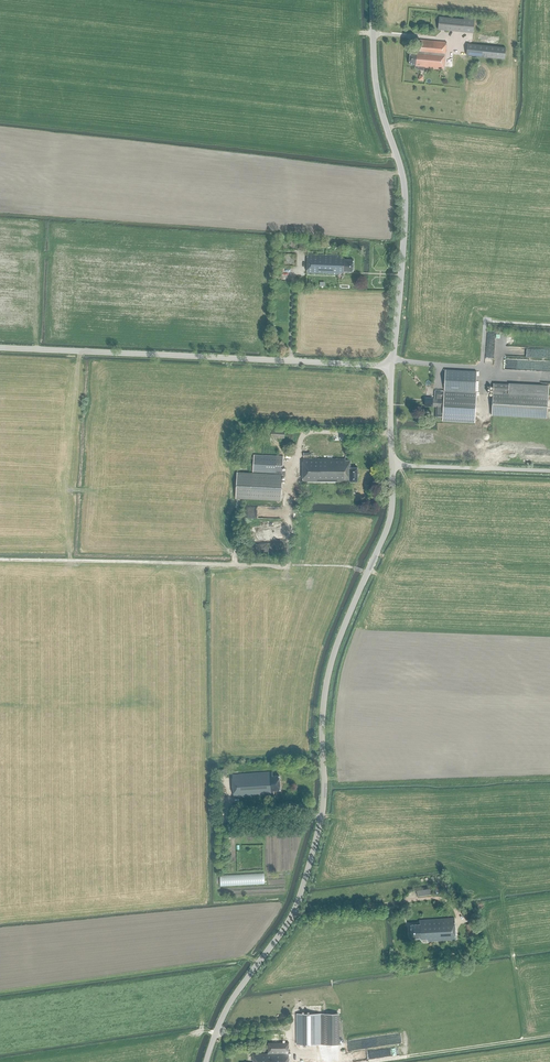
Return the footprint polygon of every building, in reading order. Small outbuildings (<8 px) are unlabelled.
[(475,17),(464,16),(464,20),(439,17),(438,29),(463,32),(473,33),(475,17)] [(446,42),(418,40),(417,53),(410,52),(409,65),(416,65),(416,66),(420,66),(420,68),(444,70),(446,42)] [(506,48),(467,44),(466,56),(505,59),(506,48)] [(340,256),(307,255),(307,273),(339,274),(339,272),(343,273),(343,271),(352,271),(353,260),(344,260),(344,258),(339,258),(340,256)] [(488,332),(486,364),(494,365),(497,333),(488,332)] [(476,371),(445,370),(444,389),(475,391),(476,371)] [(548,387),(493,384),(491,415),(546,419),(548,387)] [(435,399),(425,398),(424,406),(436,407),(436,418),(442,418),(442,421),(474,423),(476,393),(435,390),(435,399)] [(275,430),(272,429),(272,431),(268,431),(268,436),(272,436),(271,437),(284,438),(285,430),(275,430)] [(283,456),(254,455),(253,472),(252,472),(238,471),(236,493),(236,498),(281,501),(281,495),(283,456)] [(345,458),(323,458),(303,458),(303,482),(342,482),(342,480),(350,481),(357,481),(357,467),(350,467),(350,460),(345,460),(345,458)] [(247,505),(247,517),(281,518),(281,506),(247,505)] [(273,775),(273,771),(232,774),(234,796),(242,796),(274,794),(274,791),(280,790),(279,775),(273,775)] [(455,940),(454,918),(419,920),(420,924),(411,925),(412,939),(421,938),(421,940),(427,940),(428,942),(455,940)] [(475,937),(473,924),(466,924),(467,938),(475,937)] [(339,1044),(339,1013),(321,1014),(296,1014),(297,1045),(339,1044)] [(288,1043),(268,1043),(268,1054),(252,1054),(252,1061),(254,1061),(288,1061),(288,1043)]
